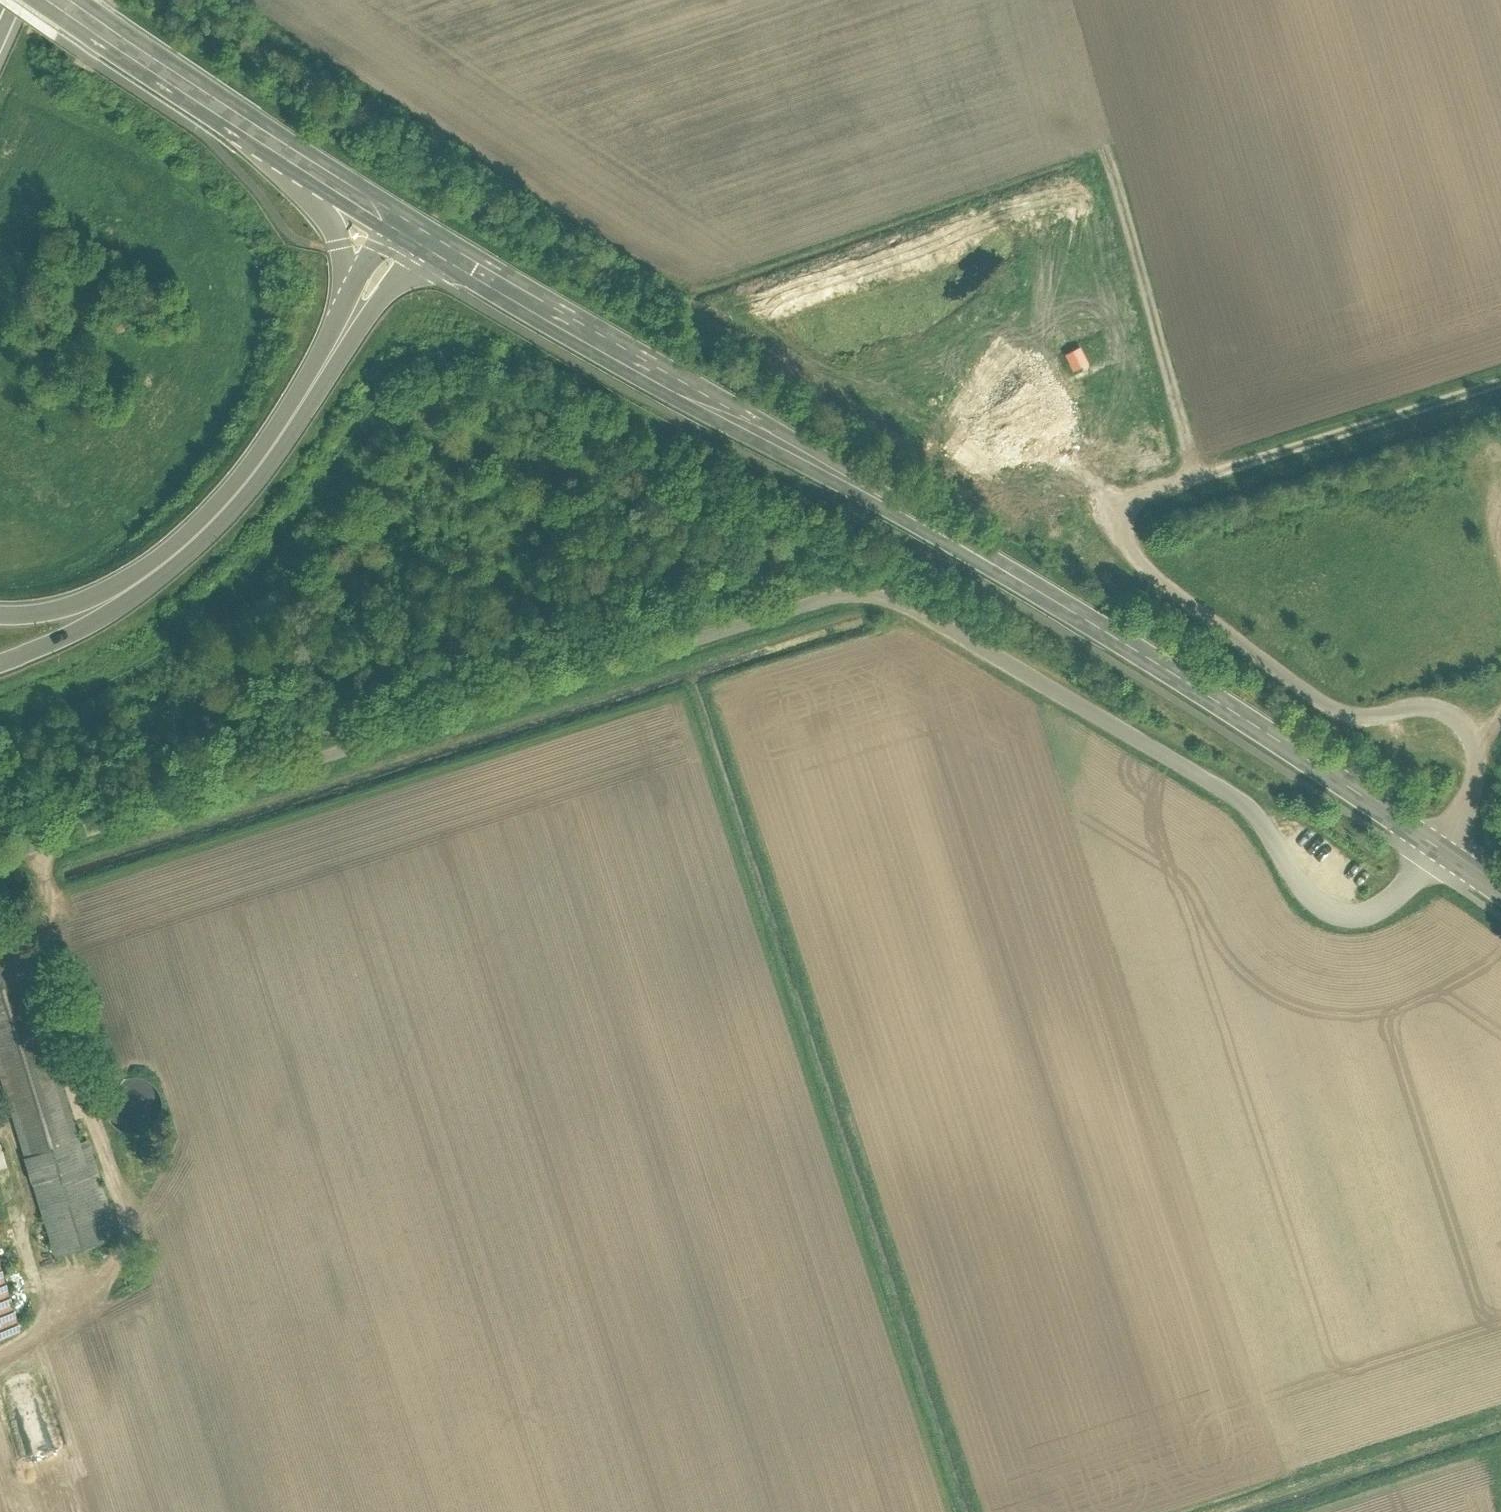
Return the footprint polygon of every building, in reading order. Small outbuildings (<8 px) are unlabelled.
[(986,480),(1005,436),(979,425),(1023,327),(1019,325),(1012,340),(988,329),(949,416),(959,420),(941,460),(986,480)] [(1064,353),(1073,369),(1088,361),(1080,345),(1064,353)] [(1055,369),(1022,414),(1041,428),(1059,405),(1069,414),(1086,392),(1055,369)] [(37,1248),(98,1223),(67,1133),(59,1136),(0,944),(0,1136),(37,1248)]
